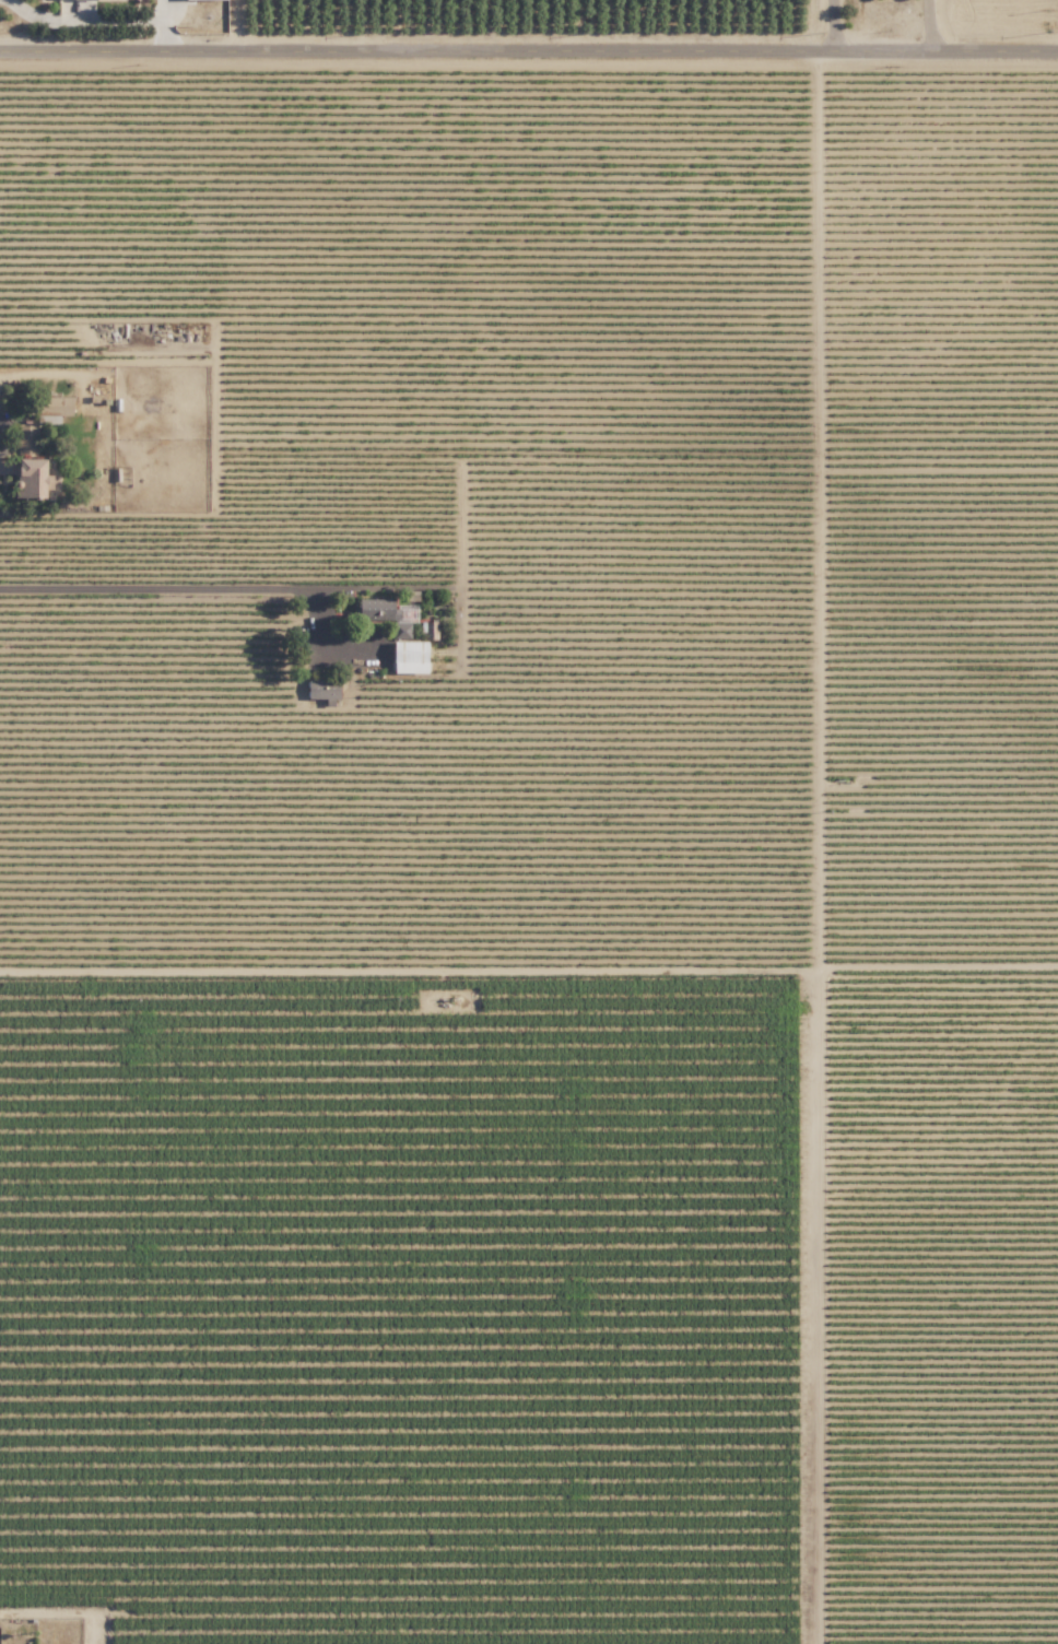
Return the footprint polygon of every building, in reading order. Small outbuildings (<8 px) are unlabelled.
[(74,397),(50,397),(50,415),(74,415),(74,397)] [(50,498),(50,460),(20,459),(20,498),(50,498)] [(395,673),(430,674),(431,642),(396,641),(395,673)] [(310,699),(341,700),(342,681),(311,680),(310,699)]
